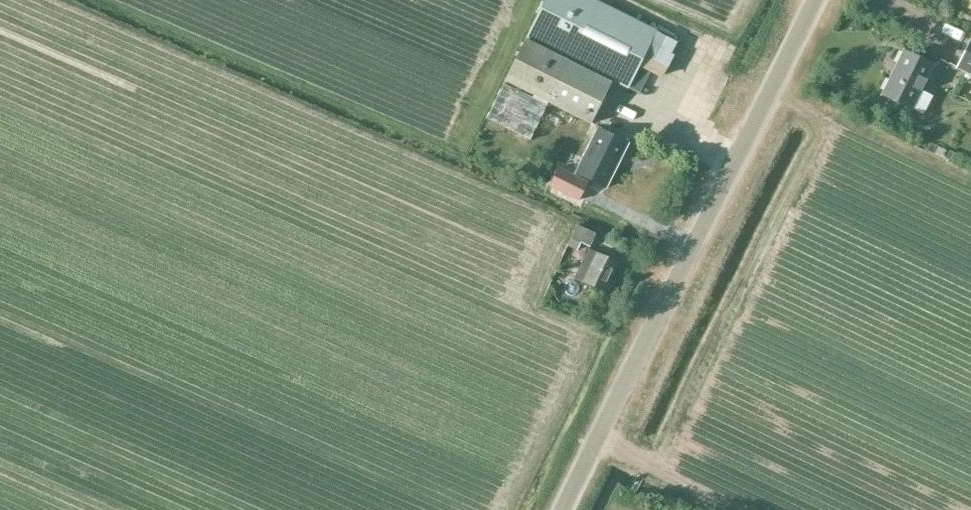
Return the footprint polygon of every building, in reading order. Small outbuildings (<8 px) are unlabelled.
[(595,0),(544,0),(485,119),(529,140),(547,102),(590,124),(612,80),(639,93),(650,71),(638,65),(655,30),(595,0)] [(970,76),(970,39),(956,68),(970,76)] [(903,51),(882,95),(912,110),(934,66),(903,51)] [(597,129),(575,173),(605,188),(627,143),(597,129)] [(579,201),(588,183),(558,167),(549,186),(579,201)] [(576,225),(566,245),(577,250),(580,243),(589,247),(595,234),(576,225)] [(596,254),(587,250),(574,277),(603,291),(616,263),(596,253),(596,254)]
